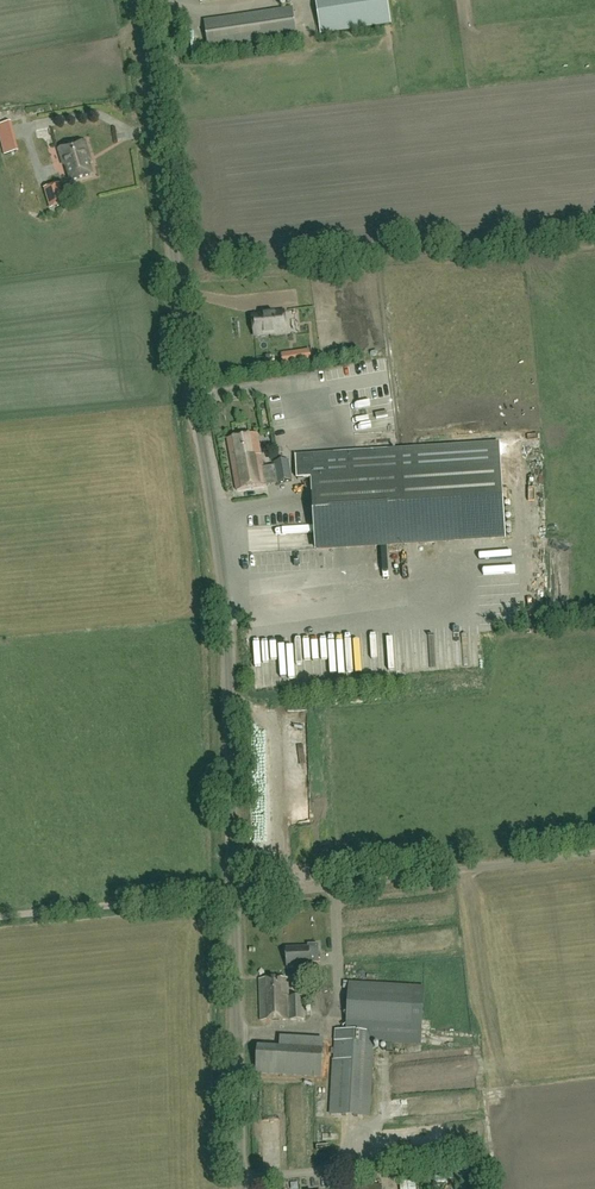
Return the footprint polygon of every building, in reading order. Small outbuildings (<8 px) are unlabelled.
[(324,34),(396,24),(392,0),(319,0),(324,34)] [(209,51),(297,39),(293,9),(205,21),(209,51)] [(11,106),(12,119),(21,118),(20,106),(11,106)] [(9,123),(0,125),(0,138),(4,155),(16,152),(9,123)] [(44,139),(56,138),(56,129),(43,130),(44,139)] [(91,174),(86,158),(89,157),(83,141),(57,150),(62,166),(65,165),(71,181),(91,174)] [(59,185),(45,189),(51,209),(65,205),(59,185)] [(272,314),(253,316),(255,337),(272,335),(272,336),(287,335),(284,311),(272,313),(272,314)] [(311,361),(310,350),(296,352),(297,363),(311,361)] [(365,422),(394,418),(392,409),(364,413),(365,422)] [(394,421),(374,423),(374,429),(394,427),(394,421)] [(267,483),(277,481),(278,484),(293,481),(289,461),(264,465),(258,433),(227,439),(237,491),(267,485),(267,483)] [(499,444),(312,455),(297,456),(298,480),(312,479),(317,550),(505,538),(501,466),(499,444)] [(468,609),(483,609),(483,601),(468,601),(468,609)] [(293,610),(261,612),(261,620),(294,619),(293,610)] [(287,967),(310,966),(310,963),(319,963),(318,945),(308,945),(309,948),(287,949),(287,967)] [(289,997),(288,979),(259,980),(261,1022),(305,1020),(304,996),(289,997)] [(409,1045),(410,1043),(409,1043),(413,987),(349,983),(346,1039),(346,1041),(409,1045)] [(369,1117),(373,1043),(335,1041),(330,1115),(369,1117)] [(322,1078),(323,1052),(280,1050),(280,1048),(258,1047),(257,1074),(322,1078)] [(365,1172),(357,1173),(358,1182),(360,1181),(360,1188),(350,1188),(381,1188),(381,1185),(368,1187),(367,1181),(366,1181),(365,1172)]
